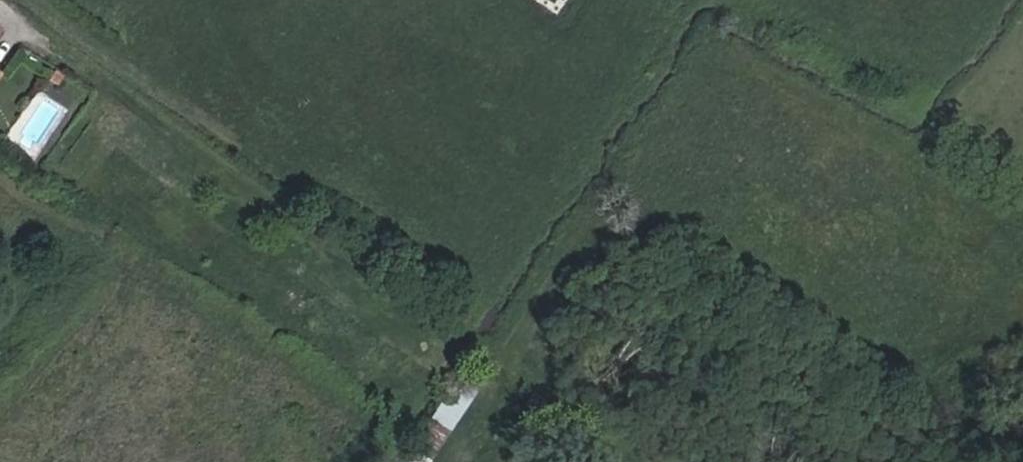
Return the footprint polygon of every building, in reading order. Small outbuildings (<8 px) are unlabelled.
[(0,60),(16,37),(7,30),(0,40),(0,60)] [(459,374),(397,461),(433,461),(483,391),(459,374)]
